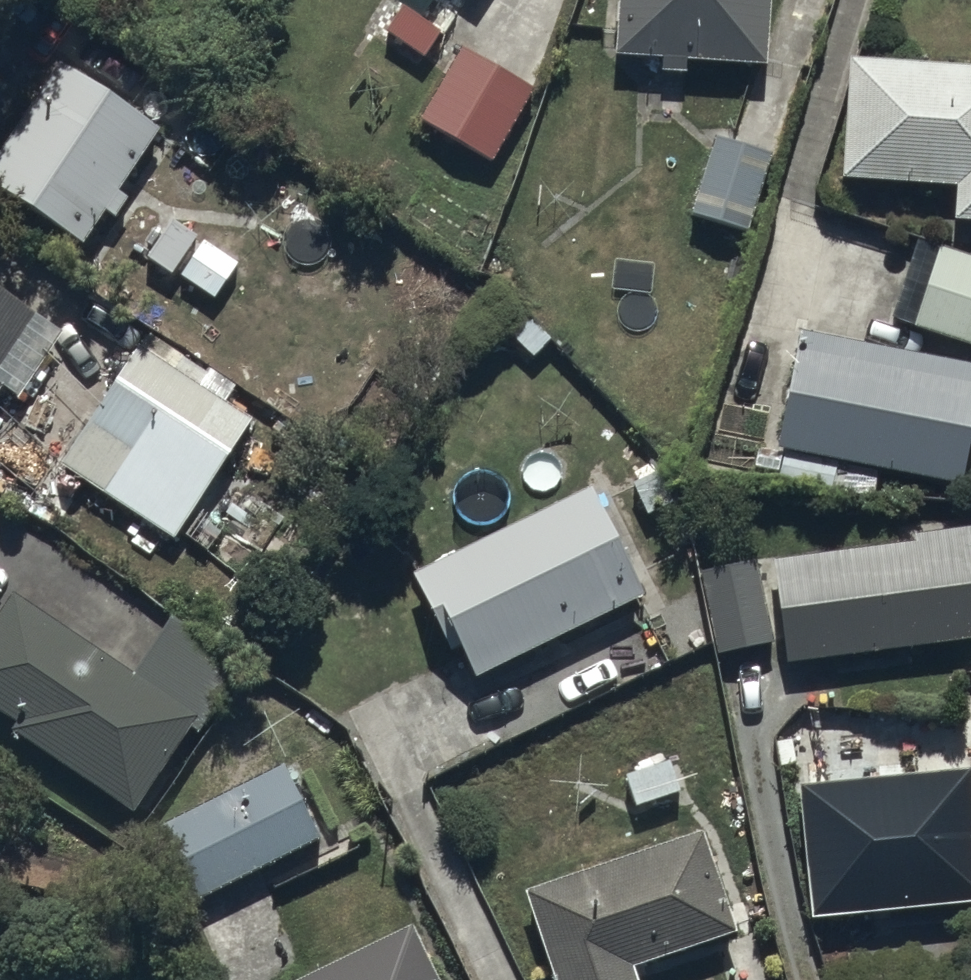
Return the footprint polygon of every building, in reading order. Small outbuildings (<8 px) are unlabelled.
[(614,59),(767,70),(772,0),(619,0),(614,59)] [(463,54),(423,126),(491,164),(531,93),(463,54)] [(855,67),(848,186),(958,194),(956,225),(970,226),(970,74),(855,67)] [(66,70),(0,164),(0,202),(75,255),(105,213),(115,220),(128,202),(119,196),(161,136),(66,70)] [(773,160),(713,143),(691,219),(751,236),(773,160)] [(915,331),(970,350),(970,265),(942,254),(915,331)] [(0,297),(0,400),(2,396),(21,408),(65,338),(0,297)] [(145,335),(58,468),(175,544),(180,536),(189,542),(199,526),(190,520),(252,425),(202,392),(211,379),(145,335)] [(802,339),(780,484),(832,494),(837,467),(963,491),(970,449),(970,371),(802,339)] [(463,656),(477,685),(643,606),(591,499),(416,583),(453,661),(463,656)] [(775,565),(786,663),(970,643),(970,533),(919,539),(920,549),(775,565)] [(756,567),(704,577),(720,659),(771,650),(756,567)] [(169,618),(131,680),(4,602),(0,607),(0,735),(142,823),(241,663),(169,618)] [(156,834),(192,909),(322,848),(286,772),(156,834)] [(813,922),(970,912),(970,784),(805,795),(813,922)] [(524,898),(551,979),(638,979),(636,974),(733,942),(700,840),(524,898)] [(411,934),(316,979),(434,979),(411,934)] [(9,965),(0,970),(0,979),(16,979),(9,965)]
